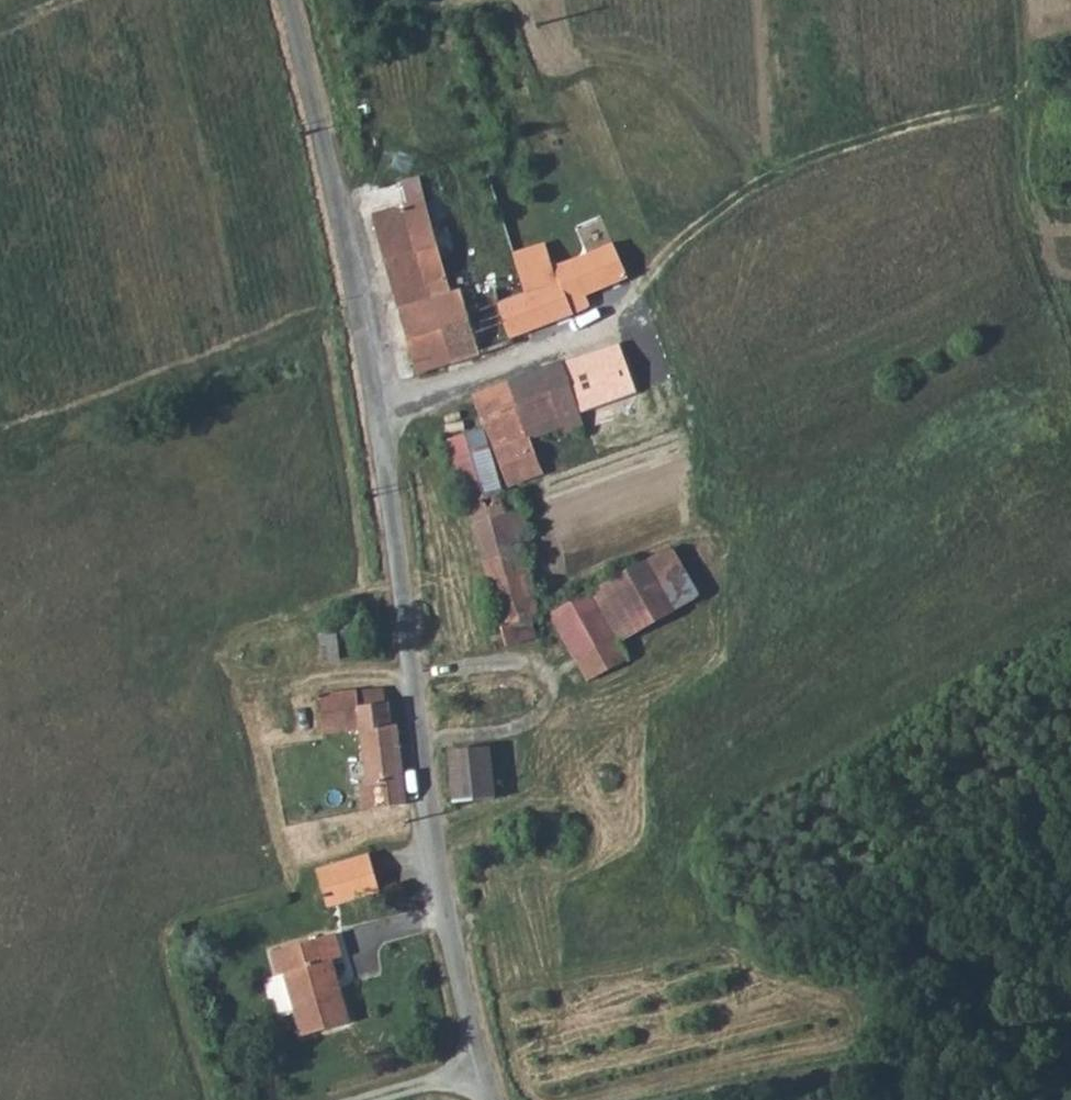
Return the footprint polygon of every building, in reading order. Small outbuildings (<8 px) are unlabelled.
[(403,207),(429,297),(450,291),(417,177),(396,183),(398,187),(403,207)] [(403,207),(398,187),(384,191),(390,211),(403,207)] [(370,217),(415,372),(480,354),(460,288),(450,291),(429,297),(403,207),(390,211),(370,217)] [(498,301),(511,336),(569,315),(552,268),(543,242),(512,253),(526,292),(498,301)] [(552,268),(569,315),(590,308),(586,296),(628,277),(611,243),(552,268)] [(635,396),(615,343),(561,363),(574,399),(580,416),(635,396)] [(574,399),(561,363),(540,371),(553,407),(574,399)] [(553,407),(540,371),(472,396),(493,452),(530,438),(561,427),(553,407)] [(584,426),(580,416),(574,399),(553,407),(561,427),(564,434),(584,426)] [(446,439),(466,503),(502,491),(482,428),(446,439)] [(530,438),(493,452),(508,486),(543,473),(530,438)] [(502,491),(466,503),(472,525),(517,511),(510,489),(502,491)] [(517,511),(472,525),(484,563),(520,553),(529,550),(517,511)] [(520,553),(484,563),(500,622),(527,615),(536,612),(520,553)] [(615,642),(672,612),(644,561),(588,591),(613,639),(615,642)] [(607,642),(613,639),(588,591),(551,610),(577,658),(607,642)] [(527,615),(500,622),(496,623),(502,644),(532,636),(527,615)] [(322,627),(325,658),(350,656),(347,625),(322,627)] [(577,658),(589,681),(625,661),(615,642),(613,639),(607,642),(577,658)] [(319,734),(361,729),(358,705),(357,691),(315,696),(319,734)] [(390,726),(387,702),(358,705),(361,729),(390,726)] [(362,811),(404,806),(395,726),(390,726),(361,729),(367,786),(359,787),(362,811)] [(490,748),(447,752),(452,803),(496,799),(490,748)] [(378,893),(367,855),(316,870),(327,908),(378,893)] [(341,955),(335,933),(270,951),(276,973),(281,972),(300,1040),(351,1025),(332,958),(341,955)]
